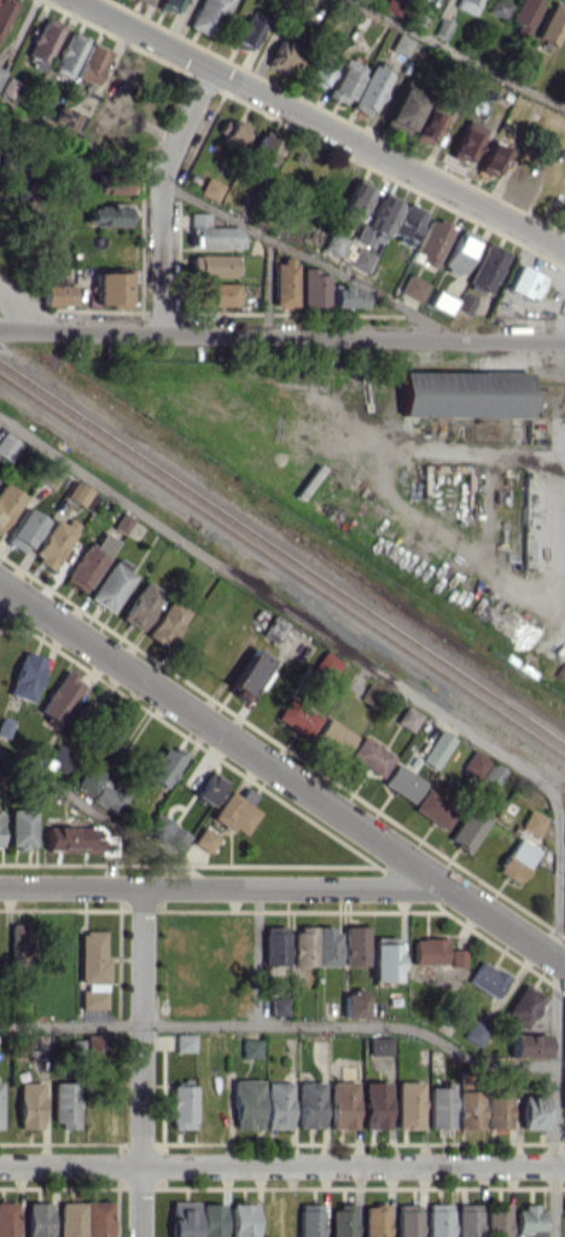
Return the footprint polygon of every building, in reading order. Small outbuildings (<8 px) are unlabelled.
[(14,0),(13,0),(0,0),(0,37),(14,0)] [(158,8),(176,14),(181,0),(161,0),(158,8)] [(185,26),(211,38),(228,0),(197,0),(185,26)] [(397,17),(406,0),(385,0),(381,8),(397,17)] [(471,15),(479,0),(457,0),(454,6),(471,15)] [(503,0),(491,0),(486,11),(503,19),(510,3),(503,0)] [(540,0),(517,0),(507,25),(528,33),(540,0)] [(564,19),(564,7),(552,1),(535,37),(552,46),(564,19)] [(42,68),(62,26),(43,17),(24,59),(42,68)] [(230,45),(249,52),(259,24),(241,17),(230,45)] [(433,35),(445,39),(451,21),(438,17),(433,35)] [(86,38),(69,30),(51,70),(69,78),(86,38)] [(404,57),(412,40),(396,33),(389,50),(404,57)] [(268,66),(288,74),(298,47),(278,39),(268,66)] [(109,50),(89,42),(74,77),(94,85),(109,50)] [(302,81),(321,89),(334,63),(315,54),(302,81)] [(324,96),(345,105),(362,67),(342,58),(324,96)] [(388,72),(367,64),(350,108),(370,116),(388,72)] [(6,77),(0,93),(0,95),(10,99),(16,81),(6,77)] [(384,120),(409,130),(422,98),(398,88),(384,120)] [(51,122),(79,133),(85,116),(58,104),(51,122)] [(412,136),(429,145),(443,118),(426,109),(412,136)] [(240,145),(247,129),(221,117),(214,134),(240,145)] [(467,164),(484,128),(466,119),(449,155),(467,164)] [(277,142),(259,134),(246,163),(264,170),(277,142)] [(507,150),(490,142),(477,170),(494,178),(507,150)] [(90,175),(91,194),(133,193),(132,174),(90,175)] [(198,194),(215,201),(222,183),(205,176),(198,194)] [(356,223),(370,189),(352,182),(338,216),(356,223)] [(368,247),(372,239),(380,243),(399,204),(380,195),(365,226),(360,223),(352,240),(368,247)] [(424,214),(403,204),(389,234),(410,244),(424,214)] [(126,224),(126,205),(87,205),(88,225),(126,224)] [(208,213),(190,212),(189,247),(238,248),(239,227),(208,227),(208,213)] [(451,225),(428,216),(413,252),(422,256),(419,262),(433,268),(451,225)] [(464,275),(476,235),(456,229),(444,269),(464,275)] [(321,249),(337,257),(346,238),(330,230),(321,249)] [(506,251),(483,242),(467,284),(490,293),(506,251)] [(349,266),(367,271),(372,253),(356,247),(349,266)] [(190,254),(190,276),(233,277),(234,255),(190,254)] [(294,260),(273,260),(273,306),(295,306),(294,260)] [(544,275),(516,265),(507,290),(535,300),(544,275)] [(316,268),(301,267),(300,306),(327,307),(327,274),(315,274),(316,268)] [(128,273),(95,271),(94,302),(112,303),(112,308),(127,309),(128,273)] [(419,301),(428,283),(408,274),(399,292),(419,301)] [(70,305),(70,285),(58,285),(59,276),(42,275),(42,305),(70,305)] [(236,306),(236,284),(196,283),(196,305),(236,306)] [(332,306),(364,307),(364,287),(333,287),(332,306)] [(429,305),(448,314),(455,299),(436,290),(429,305)] [(454,309),(469,314),(474,299),(459,294),(454,309)] [(528,417),(528,372),(401,371),(401,416),(528,417)] [(21,444),(3,432),(0,436),(0,456),(9,462),(21,444)] [(52,489),(62,472),(48,463),(38,480),(52,489)] [(65,498),(82,506),(90,488),(74,480),(65,498)] [(23,496),(3,482),(0,486),(0,531),(23,496)] [(83,508),(90,511),(98,495),(90,492),(83,508)] [(4,542),(24,554),(44,519),(24,507),(4,542)] [(113,529),(126,534),(132,517),(120,512),(113,529)] [(64,525),(54,519),(31,556),(51,569),(78,524),(68,518),(64,525)] [(117,540),(103,532),(92,549),(85,544),(62,580),(83,593),(117,540)] [(88,598),(110,613),(137,573),(115,558),(88,598)] [(164,593),(145,580),(119,618),(138,631),(164,593)] [(146,635),(167,648),(189,610),(168,598),(146,635)] [(288,624),(274,615),(261,633),(276,643),(288,624)] [(244,698),(269,658),(253,648),(228,688),(244,698)] [(8,695),(31,702),(44,658),(21,651),(8,695)] [(331,678),(340,660),(321,651),(312,669),(331,678)] [(59,725),(82,681),(61,670),(38,714),(59,725)] [(360,698),(373,705),(382,689),(369,681),(360,698)] [(275,719),(307,738),(320,717),(287,697),(275,719)] [(421,715),(405,705),(395,722),(410,732),(421,715)] [(7,740),(12,720),(0,717),(0,718),(0,739),(7,740)] [(314,738),(342,756),(355,736),(327,717),(314,738)] [(455,738),(439,728),(419,760),(435,770),(455,738)] [(348,759),(382,776),(393,754),(359,736),(348,759)] [(74,753),(55,744),(46,762),(66,771),(74,753)] [(162,744),(146,779),(168,788),(183,754),(162,744)] [(479,779),(489,758),(470,749),(460,770),(479,779)] [(106,771),(89,761),(73,787),(91,797),(106,771)] [(497,786),(505,770),(489,762),(481,778),(497,786)] [(412,802),(424,780),(393,763),(381,785),(412,802)] [(212,806),(225,781),(207,772),(195,797),(212,806)] [(116,816),(127,797),(102,781),(90,799),(116,816)] [(244,834),(260,812),(250,805),(257,795),(246,787),(239,797),(229,791),(210,818),(231,832),(234,828),(244,834)] [(443,829),(456,808),(425,788),(412,809),(443,829)] [(447,840),(467,853),(489,817),(469,804),(447,840)] [(9,847),(34,847),(35,810),(10,809),(9,847)] [(546,817),(528,809),(519,829),(537,836),(546,817)] [(190,834),(153,812),(144,829),(181,850),(190,834)] [(46,850),(101,849),(101,839),(89,839),(89,826),(45,827),(46,850)] [(210,852),(218,835),(201,827),(193,845),(210,852)] [(538,849),(516,837),(496,871),(518,883),(538,849)] [(9,963),(28,963),(29,924),(9,924),(9,963)] [(287,965),(287,926),(264,927),(264,965),(287,965)] [(366,966),(367,926),(344,926),(343,965),(366,966)] [(338,966),(339,927),(292,927),(291,965),(338,966)] [(81,931),(79,990),(81,990),(81,1008),(105,1009),(106,931),(81,931)] [(397,981),(397,937),(372,937),(372,981),(397,981)] [(413,963),(445,964),(446,938),(413,938),(413,963)] [(451,965),(464,966),(465,949),(451,949),(451,965)] [(467,982),(496,999),(508,977),(480,960),(467,982)] [(526,1029),(543,996),(521,985),(504,1017),(526,1029)] [(343,990),(344,1018),(366,1017),(365,990),(343,990)] [(288,1015),(288,998),(271,997),(270,1015),(288,1015)] [(463,1038),(479,1046),(487,1027),(471,1020),(463,1038)] [(83,1034),(84,1057),(106,1057),(105,1034),(83,1034)] [(194,1034),(175,1034),(175,1052),(195,1051),(194,1034)] [(546,1034),(511,1034),(510,1056),(546,1056),(546,1034)] [(368,1037),(369,1056),(392,1055),(392,1037),(368,1037)] [(260,1058),(261,1039),(242,1039),(242,1057),(260,1058)] [(261,1129),(261,1079),(233,1079),(234,1129),(261,1129)] [(331,1129),(356,1128),(355,1081),(329,1081),(331,1129)] [(421,1081),(396,1081),(396,1129),(422,1128),(421,1081)] [(18,1129),(41,1128),(40,1082),(18,1082),(18,1129)] [(52,1126),(76,1126),(77,1082),(53,1082),(52,1126)] [(290,1082),(265,1082),(265,1128),(291,1128),(290,1082)] [(322,1128),(323,1082),(298,1082),(297,1128),(322,1128)] [(388,1082),(363,1082),(364,1129),(389,1128),(388,1082)] [(428,1087),(429,1128),(453,1128),(452,1082),(442,1083),(443,1087),(428,1087)] [(194,1085),(171,1085),(171,1128),(194,1128),(194,1085)] [(457,1129),(482,1128),(481,1090),(456,1091),(457,1129)] [(510,1091),(486,1090),(485,1129),(509,1129),(510,1091)] [(521,1129),(545,1129),(545,1096),(522,1096),(521,1129)] [(59,1236),(111,1236),(112,1202),(59,1201),(59,1236)] [(170,1201),(171,1236),(197,1236),(196,1201),(170,1201)] [(0,1202),(0,1236),(16,1236),(17,1202),(0,1202)] [(50,1202),(26,1203),(26,1236),(50,1236),(50,1202)] [(200,1204),(201,1236),(224,1236),(223,1203),(200,1204)] [(256,1203),(231,1203),(231,1236),(257,1236),(256,1203)] [(322,1204),(299,1203),(298,1236),(322,1236),(322,1204)] [(388,1205),(364,1204),(363,1236),(387,1236),(388,1205)] [(397,1204),(396,1236),(419,1236),(420,1204),(397,1204)] [(451,1204),(427,1204),(427,1236),(451,1236),(451,1204)] [(455,1204),(456,1236),(479,1236),(478,1204),(455,1204)] [(354,1205),(330,1206),(331,1236),(355,1236),(354,1205)] [(486,1236),(494,1236),(509,1236),(508,1205),(485,1205),(486,1236)] [(515,1207),(515,1233),(529,1233),(529,1236),(543,1236),(543,1207),(515,1207)]
